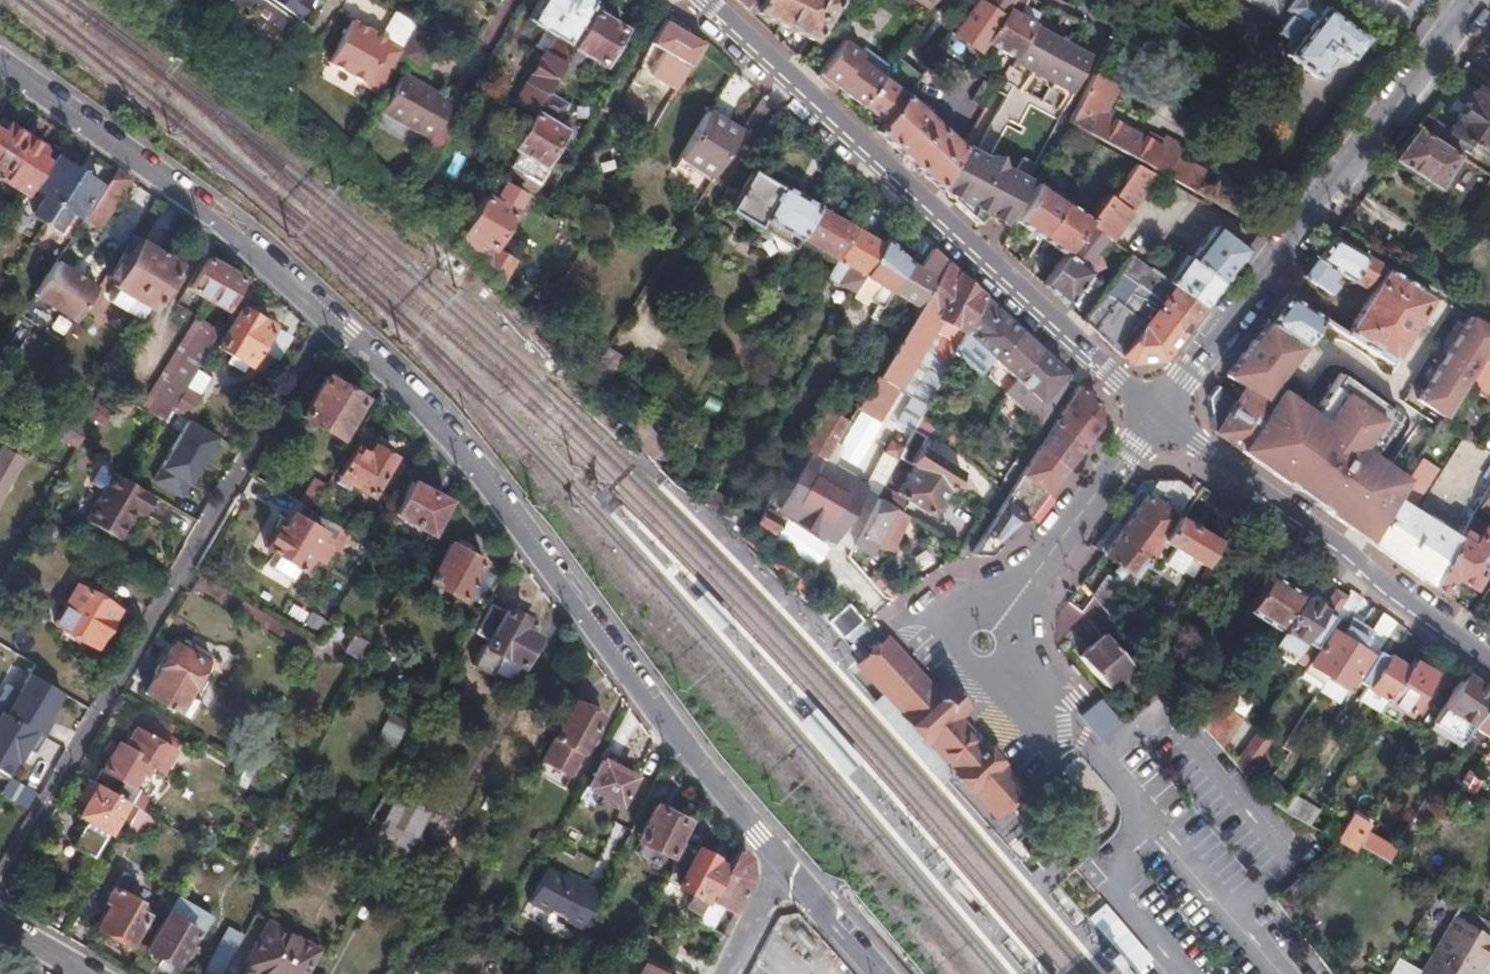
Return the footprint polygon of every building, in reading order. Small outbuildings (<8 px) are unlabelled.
[(172,10),(178,0),(159,0),(172,10)] [(245,50),(267,66),(294,25),(259,0),(225,0),(208,24),(245,50)] [(552,81),(596,6),(592,3),(593,0),(592,0),(539,0),(527,20),(554,36),(545,51),(544,50),(525,82),(545,93),(552,81)] [(748,11),(754,0),(735,0),(746,10),(748,11)] [(748,11),(807,40),(833,0),(754,0),(748,11)] [(928,10),(935,0),(914,0),(928,10)] [(999,20),(1011,0),(975,0),(973,3),(999,20)] [(1014,58),(1033,25),(1038,15),(1021,5),(1024,0),(1011,0),(999,20),(985,41),(1014,58)] [(978,53),(985,41),(999,20),(973,3),(950,34),(978,53)] [(610,14),(596,6),(552,81),(567,90),(581,67),(576,64),(582,53),(602,65),(622,29),(607,20),(610,14)] [(1324,6),(1308,28),(1290,16),(1277,33),(1290,43),(1287,47),(1291,50),(1286,57),(1317,80),(1338,50),(1350,59),(1354,53),(1357,55),(1363,46),(1361,44),(1366,37),(1324,6)] [(383,81),(399,52),(385,44),(387,40),(351,19),(335,47),(371,69),(369,72),(383,81)] [(652,44),(690,64),(703,42),(664,22),(652,44)] [(1090,54),(1033,25),(1014,58),(1012,61),(1071,91),(1090,54)] [(408,31),(400,59),(425,66),(433,38),(408,31)] [(965,72),(978,53),(950,34),(935,54),(965,72)] [(862,106),(882,78),(857,59),(861,54),(845,41),(820,74),(862,106)] [(406,65),(385,103),(435,131),(456,93),(406,65)] [(932,83),(927,90),(932,94),(942,83),(925,68),(920,74),(932,83)] [(862,106),(883,123),(917,79),(907,71),(894,87),(882,78),(862,106)] [(939,189),(961,148),(933,122),(917,106),(927,90),(932,83),(920,74),(917,79),(883,123),(877,132),(908,161),(939,189)] [(1103,116),(1117,90),(1093,76),(1069,122),(1176,181),(1180,172),(1172,167),(1182,148),(1165,139),(1161,148),(1103,116)] [(513,102),(533,113),(545,93),(525,82),(513,102)] [(970,103),(982,110),(995,89),(982,82),(970,103)] [(1475,87),(1448,130),(1480,151),(1489,138),(1489,96),(1475,87)] [(563,104),(545,93),(533,113),(498,172),(508,178),(533,193),(547,170),(541,167),(559,136),(562,139),(566,137),(570,133),(569,129),(566,124),(560,123),(556,126),(551,124),(563,104)] [(694,168),(711,178),(741,129),(709,111),(676,164),(691,174),(694,168)] [(23,136),(6,126),(1,134),(0,133),(0,172),(23,136)] [(1415,127),(1391,159),(1437,188),(1458,155),(1440,144),(1415,127)] [(23,136),(0,172),(0,179),(25,195),(47,162),(35,155),(40,146),(23,136)] [(962,146),(961,148),(939,189),(942,192),(976,224),(986,214),(1003,223),(1034,163),(1023,156),(1014,174),(968,150),(962,146)] [(29,213),(43,223),(76,172),(55,159),(36,190),(41,193),(29,213)] [(1110,198),(1130,212),(1155,178),(1133,165),(1110,198)] [(115,170),(82,220),(97,230),(129,181),(128,180),(115,170)] [(792,249),(796,240),(814,208),(815,207),(776,185),(776,186),(750,171),(727,212),(792,249)] [(76,172),(43,223),(58,232),(70,212),(77,216),(96,185),(76,172)] [(502,289),(517,262),(492,248),(523,196),(504,184),(508,178),(498,172),(454,247),(502,289)] [(1017,221),(1040,238),(1062,203),(1036,184),(1017,221)] [(1085,224),(1109,241),(1131,212),(1130,212),(1110,198),(1106,195),(1088,221),(1085,224)] [(1085,224),(1088,221),(1062,202),(1062,203),(1040,238),(1063,255),(1085,224)] [(796,240),(833,260),(850,229),(814,208),(796,240)] [(1096,250),(1109,241),(1085,224),(1063,255),(1042,283),(1066,305),(1089,273),(1081,268),(1094,248),(1096,250)] [(1217,228),(1191,261),(1219,284),(1245,250),(1217,228)] [(851,292),(860,276),(878,245),(850,229),(833,260),(844,267),(835,283),(851,292)] [(1361,287),(1376,265),(1330,238),(1324,246),(1308,267),(1300,276),(1328,296),(1335,287),(1331,282),(1338,273),(1361,287)] [(888,292),(904,264),(880,240),(878,245),(860,276),(877,285),(867,302),(872,304),(865,316),(872,320),(888,292)] [(919,240),(904,264),(913,268),(926,248),(919,240)] [(113,300),(144,319),(176,265),(138,243),(112,286),(119,290),(113,300)] [(888,292),(916,308),(943,263),(926,248),(913,268),(904,264),(888,292)] [(1183,331),(1202,307),(1169,283),(1131,256),(1120,272),(1138,285),(1130,295),(1112,282),(1084,322),(1130,364),(1145,362),(1159,361),(1183,331)] [(1202,307),(1219,284),(1191,261),(1187,258),(1169,283),(1202,307)] [(207,260),(190,289),(225,308),(241,279),(207,260)] [(962,334),(981,298),(943,263),(916,308),(940,321),(947,325),(932,352),(936,362),(943,366),(952,348),(960,333),(962,334)] [(95,291),(54,264),(32,298),(73,324),(95,291)] [(1342,334),(1387,364),(1432,297),(1385,270),(1342,334)] [(1266,322),(1302,344),(1304,346),(1321,320),(1285,296),(1276,308),(1266,322)] [(990,356),(1016,330),(981,298),(962,334),(960,333),(952,348),(976,371),(990,356)] [(224,361),(241,371),(269,325),(240,308),(217,345),(229,352),(224,361)] [(846,423),(837,438),(825,458),(858,477),(880,437),(871,432),(877,423),(897,390),(940,321),(916,308),(913,312),(903,329),(846,423)] [(896,325),(903,329),(913,312),(908,309),(906,314),(904,313),(896,325)] [(190,379),(196,370),(197,367),(205,355),(212,344),(219,333),(219,332),(195,318),(187,330),(181,341),(173,353),(167,364),(160,375),(153,387),(146,399),(140,409),(163,423),(169,412),(171,408),(177,401),(184,389),(190,379)] [(1469,319),(1415,400),(1443,419),(1451,406),(1467,381),(1489,343),(1489,330),(1469,319)] [(947,325),(940,321),(897,390),(909,398),(895,423),(909,430),(916,416),(923,404),(943,366),(936,362),(932,352),(947,325)] [(1265,402),(1302,344),(1266,322),(1256,333),(1248,344),(1236,359),(1224,375),(1265,402)] [(990,356),(1014,379),(1039,352),(1016,330),(990,356)] [(1489,395),(1489,343),(1467,381),(1489,395)] [(584,382),(598,398),(623,359),(605,348),(584,382)] [(1046,394),(1054,401),(1068,379),(1039,352),(1014,379),(1038,402),(1046,394)] [(177,401),(171,408),(187,418),(210,379),(196,370),(190,379),(184,389),(177,401)] [(1343,524),(1368,541),(1411,470),(1389,457),(1377,449),(1402,408),(1342,370),(1316,411),(1278,387),(1267,403),(1238,450),(1343,524)] [(325,377),(302,417),(337,438),(361,398),(325,377)] [(49,433),(75,449),(109,391),(107,390),(103,387),(100,386),(79,423),(61,412),(49,433)] [(1211,431),(1238,450),(1267,403),(1265,402),(1241,386),(1234,398),(1216,386),(1207,398),(1209,416),(1211,431)] [(1052,424),(1080,448),(1097,426),(1096,416),(1096,405),(1076,387),(1052,424)] [(1047,411),(1054,401),(1046,394),(1038,402),(1047,411)] [(916,416),(921,420),(928,406),(923,404),(916,416)] [(824,409),(801,447),(823,461),(825,458),(837,438),(846,423),(824,409)] [(909,430),(921,438),(928,426),(921,420),(916,416),(909,430)] [(223,437),(195,421),(167,468),(196,485),(223,437)] [(640,447),(652,460),(666,447),(653,433),(650,435),(639,422),(628,432),(640,447)] [(1368,541),(1428,584),(1459,536),(1412,506),(1456,431),(1441,422),(1411,470),(1368,541)] [(1073,458),(1080,448),(1052,424),(1035,451),(1062,471),(1073,458)] [(918,444),(921,438),(909,430),(903,441),(894,459),(909,468),(944,490),(948,492),(961,471),(918,444)] [(391,457),(371,446),(367,454),(355,448),(339,477),(370,494),(376,482),(390,490),(403,467),(390,460),(391,457)] [(18,460),(0,449),(0,492),(18,460)] [(1019,476),(1045,494),(1054,482),(1062,471),(1035,451),(1019,476)] [(861,486),(808,456),(777,510),(831,541),(861,486)] [(995,475),(1001,481),(1011,467),(1004,462),(995,475)] [(103,488),(111,474),(99,466),(88,484),(101,492),(103,488)] [(944,490),(909,468),(894,494),(907,502),(929,515),(944,490)] [(152,498),(126,483),(111,474),(103,488),(101,492),(83,522),(116,542),(134,512),(142,516),(152,498)] [(1002,504),(1025,520),(1036,506),(1045,494),(1019,476),(1002,504)] [(298,503),(308,509),(323,484),(313,478),(298,503)] [(1137,579),(1160,540),(1175,517),(1192,489),(1176,478),(1156,479),(1102,552),(1114,562),(1109,568),(1114,573),(1111,577),(1116,580),(1125,569),(1137,579)] [(1094,545),(1102,552),(1156,479),(1141,480),(1094,545)] [(395,515),(428,532),(445,500),(411,483),(395,515)] [(1478,506),(1487,511),(1489,506),(1489,486),(1478,506)] [(907,502),(894,494),(886,507),(899,515),(907,502)] [(873,499),(851,546),(860,551),(867,555),(873,544),(888,551),(904,517),(899,515),(886,507),(873,499)] [(1025,520),(1002,504),(971,552),(985,554),(1022,523),(1025,520)] [(329,522),(311,511),(304,523),(290,515),(282,530),(276,527),(275,530),(268,529),(264,536),(267,545),(265,548),(300,569),(308,557),(319,563),(328,549),(316,542),(329,522)] [(1201,565),(1215,541),(1175,517),(1160,540),(1174,548),(1164,564),(1178,572),(1188,557),(1201,565)] [(1459,536),(1428,584),(1441,594),(1451,579),(1458,578),(1471,588),(1489,561),(1489,521),(1489,522),(1485,520),(1475,535),(1464,528),(1459,536)] [(448,544),(428,581),(460,599),(481,562),(448,544)] [(1133,585),(1137,579),(1125,569),(1116,580),(1129,591),(1133,585)] [(1269,574),(1246,610),(1275,629),(1298,594),(1269,574)] [(1332,616),(1333,614),(1348,591),(1336,582),(1320,605),(1326,609),(1324,611),(1332,616)] [(76,587),(55,623),(65,629),(60,638),(76,647),(81,638),(95,646),(116,610),(76,587)] [(1307,664),(1325,676),(1359,623),(1350,617),(1361,600),(1348,591),(1333,614),(1344,621),(1336,634),(1329,629),(1307,664)] [(1312,646),(1332,616),(1324,611),(1326,609),(1320,605),(1304,594),(1267,649),(1289,663),(1290,660),(1303,640),(1312,646)] [(491,606),(462,657),(475,663),(473,667),(490,675),(491,672),(510,681),(535,636),(520,628),(525,619),(504,607),(501,611),(491,606)] [(852,606),(834,623),(856,645),(874,628),(868,621),(852,606)] [(1355,679),(1391,621),(1379,612),(1368,628),(1359,623),(1325,676),(1348,691),(1355,679)] [(1377,711),(1383,701),(1403,668),(1386,656),(1403,630),(1391,621),(1355,679),(1366,686),(1364,689),(1378,696),(1368,711),(1374,715),(1377,711)] [(344,649),(361,658),(369,642),(353,633),(344,649)] [(1077,655),(1103,685),(1129,663),(1103,633),(1091,643),(1077,655)] [(1290,660),(1299,666),(1312,646),(1303,640),(1290,660)] [(1028,791),(1012,774),(1005,768),(1006,767),(989,747),(988,748),(964,721),(972,714),(959,700),(944,684),(936,691),(908,660),(891,641),(861,668),(882,692),(889,699),(895,705),(907,718),(920,733),(935,748),(959,774),(957,776),(974,795),(975,794),(998,819),(1005,813),(1028,791)] [(1383,701),(1399,711),(1404,714),(1430,674),(1420,667),(1431,649),(1420,641),(1403,668),(1383,701)] [(145,693),(177,712),(207,660),(175,642),(145,693)] [(1470,726),(1489,696),(1489,690),(1464,672),(1431,725),(1460,743),(1470,726)] [(44,737),(53,722),(45,718),(60,693),(29,674),(18,692),(6,684),(0,694),(0,711),(44,737)] [(521,732),(551,747),(574,704),(576,700),(546,686),(521,732)] [(1489,739),(1489,696),(1470,726),(1489,739)] [(1383,701),(1377,711),(1392,721),(1399,711),(1383,701)] [(587,754),(594,743),(589,740),(597,725),(601,718),(574,704),(551,747),(544,760),(571,774),(583,752),(587,754)] [(1204,729),(1221,749),(1241,719),(1227,709),(1220,704),(1204,729)] [(142,710),(134,723),(158,738),(166,725),(142,710)] [(5,775),(15,760),(17,761),(25,748),(34,753),(44,737),(0,711),(0,772),(5,775)] [(589,740),(594,743),(602,728),(597,725),(589,740)] [(137,809),(142,811),(148,801),(144,794),(129,786),(138,771),(142,774),(147,765),(158,772),(161,769),(168,766),(173,759),(170,753),(171,751),(133,727),(129,733),(126,733),(123,738),(124,742),(121,748),(114,744),(92,783),(137,809)] [(1231,761),(1241,774),(1269,739),(1254,729),(1231,761)] [(1281,747),(1286,751),(1290,754),(1301,739),(1291,731),(1281,747)] [(571,774),(544,760),(537,772),(564,787),(571,774)] [(602,793),(618,801),(631,778),(601,762),(580,801),(594,808),(602,793)] [(236,785),(245,791),(253,777),(244,771),(236,785)] [(34,793),(8,777),(0,790),(0,791),(26,806),(34,793)] [(124,831),(137,809),(92,783),(87,779),(76,798),(84,804),(78,815),(89,821),(74,846),(93,857),(108,832),(119,839),(124,831)] [(396,871),(398,872),(434,806),(390,782),(354,849),(380,863),(396,871)] [(1282,811),(1306,825),(1313,814),(1288,800),(1282,811)] [(649,869),(666,877),(683,844),(693,825),(653,807),(636,842),(642,845),(637,855),(649,869)] [(137,809),(124,831),(140,840),(153,818),(142,811),(137,809)] [(1353,846),(1356,842),(1364,829),(1369,822),(1355,813),(1336,842),(1337,843),(1350,850),(1353,846)] [(203,841),(213,847),(221,834),(210,828),(203,841)] [(1393,847),(1364,829),(1356,842),(1385,859),(1393,847)] [(705,904),(708,898),(724,868),(714,862),(715,860),(683,844),(666,877),(659,890),(670,895),(674,887),(705,904)] [(748,860),(736,845),(724,868),(708,898),(734,912),(751,879),(749,869),(748,860)] [(581,889),(544,870),(527,905),(546,915),(549,911),(566,919),(567,918),(582,925),(598,895),(582,887),(581,889)] [(256,880),(270,888),(274,880),(260,872),(256,880)] [(112,888),(105,902),(110,904),(97,926),(129,944),(145,915),(133,909),(137,902),(112,888)] [(727,925),(701,912),(696,922),(722,936),(727,925)] [(187,917),(182,925),(164,914),(144,947),(175,965),(195,931),(199,934),(204,927),(202,919),(194,915),(187,917)] [(1473,973),(1475,973),(1482,963),(1480,961),(1489,944),(1489,937),(1453,914),(1431,949),(1473,973)] [(263,973),(302,973),(315,951),(268,924),(246,964),(263,973)] [(242,936),(228,928),(201,973),(221,973),(242,936)] [(650,939),(637,932),(631,943),(667,963),(675,948),(652,935),(650,939)] [(1431,949),(1419,969),(1416,973),(1473,973),(1431,949)] [(1107,956),(1103,959),(1110,967),(1114,964),(1118,961),(1111,953),(1107,956)] [(1419,969),(1395,955),(1386,970),(1393,973),(1416,973),(1419,969)] [(655,970),(655,972),(642,965),(637,973),(671,973),(670,973),(662,968),(655,970)]
